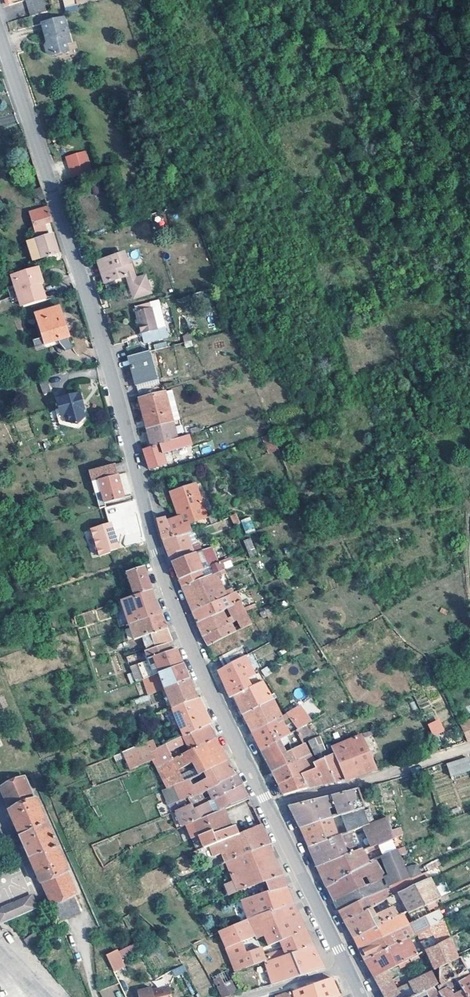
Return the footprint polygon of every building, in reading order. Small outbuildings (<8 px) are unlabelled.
[(45,0),(28,0),(32,15),(48,11),(45,0)] [(43,24),(45,29),(49,43),(48,45),(50,52),(56,54),(72,49),(69,41),(73,40),(67,22),(65,16),(43,24)] [(86,150),(67,157),(74,176),(93,170),(86,150)] [(46,200),(42,188),(34,191),(38,203),(46,200)] [(53,222),(48,207),(33,211),(38,226),(45,224),(53,222)] [(48,232),(45,224),(38,226),(40,234),(48,232)] [(58,254),(52,235),(38,239),(30,241),(33,250),(36,261),(45,258),(58,254)] [(124,255),(124,254),(99,262),(106,282),(127,275),(124,265),(127,264),(124,255)] [(106,282),(99,262),(96,263),(98,267),(103,283),(106,282)] [(37,272),(36,268),(17,274),(27,305),(46,299),(41,284),(44,283),(40,271),(37,272)] [(157,329),(149,302),(134,307),(144,343),(168,336),(166,326),(157,329)] [(69,334),(67,328),(60,307),(36,315),(39,325),(42,325),(45,335),(48,344),(59,340),(61,344),(66,351),(73,348),(69,334)] [(189,333),(185,325),(180,328),(183,336),(189,333)] [(185,342),(192,340),(189,333),(183,336),(185,342)] [(155,350),(167,347),(166,341),(153,344),(155,350)] [(144,352),(142,344),(127,348),(129,356),(144,352)] [(158,379),(151,352),(129,357),(137,385),(158,379)] [(49,387),(47,378),(39,379),(42,390),(49,387)] [(159,382),(158,379),(137,385),(138,388),(159,382)] [(162,391),(159,382),(138,388),(140,397),(162,391)] [(141,399),(149,429),(172,422),(165,392),(141,399)] [(79,426),(87,419),(86,417),(82,402),(85,402),(82,393),(57,400),(62,417),(66,416),(68,423),(79,426)] [(149,429),(141,399),(137,400),(144,430),(149,429)] [(65,427),(66,427),(80,431),(90,421),(87,419),(79,426),(68,423),(66,416),(62,417),(65,427)] [(172,422),(149,429),(150,434),(153,447),(176,439),(172,422)] [(163,454),(192,446),(189,435),(176,439),(153,447),(143,449),(147,462),(149,470),(166,464),(163,454)] [(272,439),(265,442),(269,452),(276,449),(272,439)] [(126,474),(123,462),(116,464),(119,476),(126,474)] [(92,483),(99,481),(119,476),(116,464),(89,472),(92,483)] [(119,476),(99,481),(106,504),(125,498),(119,476)] [(169,525),(175,539),(186,535),(183,527),(202,520),(189,487),(170,494),(180,520),(176,522),(169,525)] [(250,516),(240,520),(246,533),(255,530),(250,516)] [(163,542),(175,539),(169,525),(166,520),(157,521),(162,536),(163,542)] [(110,552),(117,550),(115,543),(117,542),(111,524),(91,530),(99,557),(110,553),(110,552)] [(197,547),(192,533),(187,535),(193,548),(197,547)] [(173,564),(196,554),(203,552),(200,545),(197,547),(193,548),(187,535),(186,535),(175,539),(163,542),(168,554),(173,564)] [(257,556),(251,539),(243,541),(250,558),(257,556)] [(204,570),(196,554),(173,564),(178,577),(180,580),(204,570)] [(210,568),(221,563),(219,558),(207,562),(210,568)] [(221,563),(210,568),(204,570),(180,580),(181,583),(183,589),(216,575),(225,571),(222,565),(231,562),(230,559),(223,562),(221,563)] [(135,597),(152,592),(147,576),(144,567),(127,572),(135,597)] [(188,601),(193,613),(219,601),(235,594),(233,589),(225,593),(216,575),(183,589),(188,601)] [(219,601),(193,613),(194,617),(198,625),(241,602),(238,598),(246,592),(244,589),(235,594),(219,601)] [(157,604),(152,592),(135,597),(127,600),(123,601),(131,626),(162,615),(157,604)] [(131,626),(123,601),(119,602),(128,627),(131,626)] [(241,602),(198,625),(203,638),(248,615),(247,612),(241,602)] [(273,613),(269,605),(260,608),(265,617),(268,616),(274,614),(273,613)] [(149,651),(168,644),(174,642),(167,628),(162,615),(131,626),(136,640),(144,637),(149,651)] [(254,625),(248,615),(203,638),(205,643),(208,648),(234,633),(254,625)] [(355,636),(352,631),(342,637),(345,642),(355,636)] [(171,651),(168,644),(149,651),(146,652),(149,660),(131,668),(136,683),(144,680),(183,665),(177,649),(171,651)] [(220,658),(225,668),(246,657),(241,647),(220,658)] [(260,671),(252,654),(246,657),(255,675),(261,673),(260,671)] [(246,657),(225,668),(218,672),(220,676),(224,686),(230,698),(235,696),(250,689),(250,688),(246,680),(255,675),(246,657)] [(165,689),(190,680),(186,672),(183,665),(144,680),(149,696),(165,689)] [(193,688),(190,680),(165,689),(173,709),(198,700),(193,688)] [(244,716),(273,702),(271,698),(262,682),(250,688),(250,689),(235,696),(241,711),(244,716)] [(298,700),(306,695),(300,686),(292,692),(298,700)] [(198,700),(173,709),(185,736),(208,726),(211,725),(205,714),(198,700)] [(270,723),(280,718),(282,717),(277,707),(273,702),(244,716),(246,720),(251,732),(270,723)] [(312,723),(300,707),(287,714),(298,731),(308,725),(312,723)] [(261,752),(290,736),(280,718),(270,723),(251,732),(257,743),(261,752)] [(439,718),(427,724),(433,736),(445,731),(439,718)] [(459,725),(460,728),(467,743),(469,742),(469,722),(459,725)] [(313,734),(308,725),(298,731),(297,732),(301,740),(313,734)] [(212,733),(208,726),(185,736),(157,749),(151,752),(155,761),(158,768),(215,739),(212,733)] [(290,736),(261,752),(267,764),(272,774),(310,756),(302,742),(301,740),(297,732),(290,736)] [(340,767),(345,781),(363,775),(377,771),(374,765),(364,736),(331,750),(334,755),(340,767)] [(320,751),(314,737),(302,742),(310,756),(320,751)] [(168,789),(186,782),(180,770),(194,763),(200,775),(205,773),(228,762),(220,748),(215,739),(158,768),(168,789)] [(152,762),(155,761),(151,752),(157,749),(154,741),(124,753),(131,770),(152,762)] [(334,755),(331,750),(321,754),(324,759),(334,755)] [(341,782),(345,781),(340,767),(334,755),(324,759),(335,784),(341,782)] [(279,786),(316,768),(314,764),(310,756),(272,774),(274,778),(279,786)] [(314,764),(316,768),(325,786),(330,785),(335,784),(324,759),(314,764)] [(469,759),(447,765),(451,777),(469,771),(469,762),(469,759)] [(228,762),(205,773),(208,779),(193,787),(189,781),(186,782),(168,789),(162,792),(168,807),(197,795),(235,776),(232,769),(228,762)] [(316,768),(279,786),(283,796),(306,790),(325,786),(316,768)] [(237,775),(235,776),(197,795),(168,807),(170,811),(180,807),(181,810),(188,807),(190,812),(198,809),(242,786),(239,779),(237,775)] [(35,799),(25,777),(1,788),(10,810),(9,811),(13,820),(41,883),(42,883),(51,903),(60,922),(81,913),(73,896),(77,894),(67,872),(68,871),(55,840),(36,799),(35,799)] [(201,819),(222,810),(249,799),(246,792),(242,786),(198,809),(190,812),(188,807),(181,810),(177,811),(184,827),(201,819)] [(300,828),(364,809),(365,809),(359,790),(358,790),(347,793),(334,796),(290,807),(300,828)] [(305,840),(309,848),(356,831),(371,826),(370,825),(364,809),(300,828),(305,840)] [(191,842),(201,838),(213,833),(214,834),(230,828),(227,822),(222,810),(201,819),(184,827),(191,842)] [(394,839),(391,831),(388,819),(373,824),(370,825),(371,826),(356,831),(309,848),(314,862),(317,867),(363,851),(393,840),(394,839)] [(223,854),(227,862),(266,847),(268,847),(271,846),(266,834),(261,824),(238,834),(205,848),(199,850),(203,863),(213,858),(213,857),(223,854)] [(205,848),(238,834),(234,826),(230,828),(214,834),(213,833),(201,838),(205,848)] [(391,831),(394,839),(400,837),(398,830),(391,831)] [(271,892),(286,887),(275,862),(273,856),(268,847),(266,847),(227,862),(220,865),(222,869),(228,867),(235,883),(223,887),(227,896),(237,893),(238,891),(267,882),(269,892),(271,892)] [(406,873),(417,868),(416,864),(404,869),(399,857),(405,853),(404,849),(395,853),(384,859),(392,878),(386,881),(388,883),(390,888),(408,879),(406,873)] [(370,866),(363,851),(317,867),(321,877),(327,889),(370,866)] [(377,862),(370,866),(327,889),(331,898),(333,902),(365,889),(362,883),(367,881),(371,887),(380,883),(386,881),(377,862)] [(390,888),(392,891),(421,877),(417,868),(406,873),(408,879),(390,888)] [(340,916),(343,923),(395,898),(430,880),(427,874),(421,877),(392,891),(383,892),(339,913),(340,916)] [(346,928),(354,940),(360,937),(402,918),(433,904),(441,901),(430,881),(430,880),(395,898),(343,923),(346,928)] [(333,902),(339,913),(383,892),(381,886),(380,883),(371,887),(365,889),(333,902)] [(289,894),(286,887),(271,892),(269,892),(241,901),(247,921),(293,905),(289,894)] [(31,895),(0,909),(0,925),(9,921),(37,909),(31,895)] [(397,932),(437,913),(433,904),(402,918),(360,937),(354,940),(357,946),(359,950),(397,932)] [(302,924),(293,905),(247,921),(219,932),(231,960),(235,973),(264,962),(312,947),(302,924)] [(404,941),(444,922),(440,911),(437,913),(397,932),(359,950),(361,954),(364,961),(404,941)] [(450,939),(444,922),(404,941),(364,961),(371,973),(373,977),(427,950),(450,939)] [(25,941),(31,947),(42,937),(37,931),(25,941)] [(436,970),(439,969),(457,959),(456,956),(450,939),(427,950),(436,970)] [(133,945),(120,949),(122,958),(136,954),(133,945)] [(324,970),(312,947),(264,962),(272,985),(302,976),(324,970)] [(117,953),(116,951),(106,956),(114,970),(123,966),(117,953)] [(215,954),(201,961),(210,978),(220,996),(231,996),(237,996),(229,981),(215,954)] [(469,972),(469,954),(461,958),(468,973),(469,972)] [(469,977),(468,973),(461,958),(457,959),(439,969),(442,984),(446,982),(456,978),(458,983),(469,977)] [(171,969),(175,976),(187,971),(183,964),(171,969)] [(425,993),(434,988),(437,987),(438,986),(431,972),(384,995),(384,996),(415,996),(425,993)] [(467,996),(469,996),(469,977),(458,983),(464,992),(467,996)] [(295,996),(339,996),(331,979),(313,985),(294,992),(295,996)] [(464,992),(454,996),(446,982),(442,984),(439,990),(443,996),(467,996),(464,992)] [(259,989),(258,986),(239,992),(241,994),(259,989)] [(170,987),(153,991),(152,988),(138,991),(139,996),(172,996),(170,987)] [(427,996),(440,996),(439,995),(438,996),(434,988),(425,993),(427,996)]
